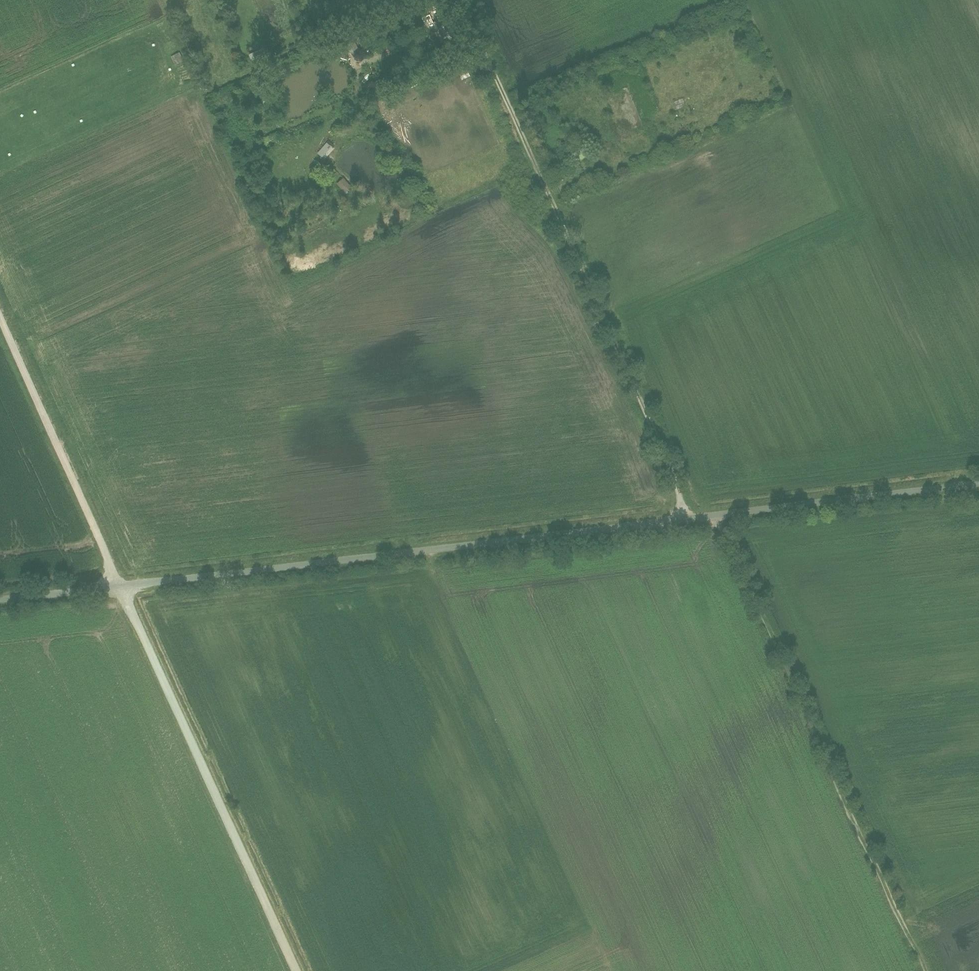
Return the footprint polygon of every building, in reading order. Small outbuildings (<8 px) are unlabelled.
[(263,48),(251,53),(253,59),(265,54),(263,48)] [(326,142),(316,153),(321,157),(331,147),(326,142)]
